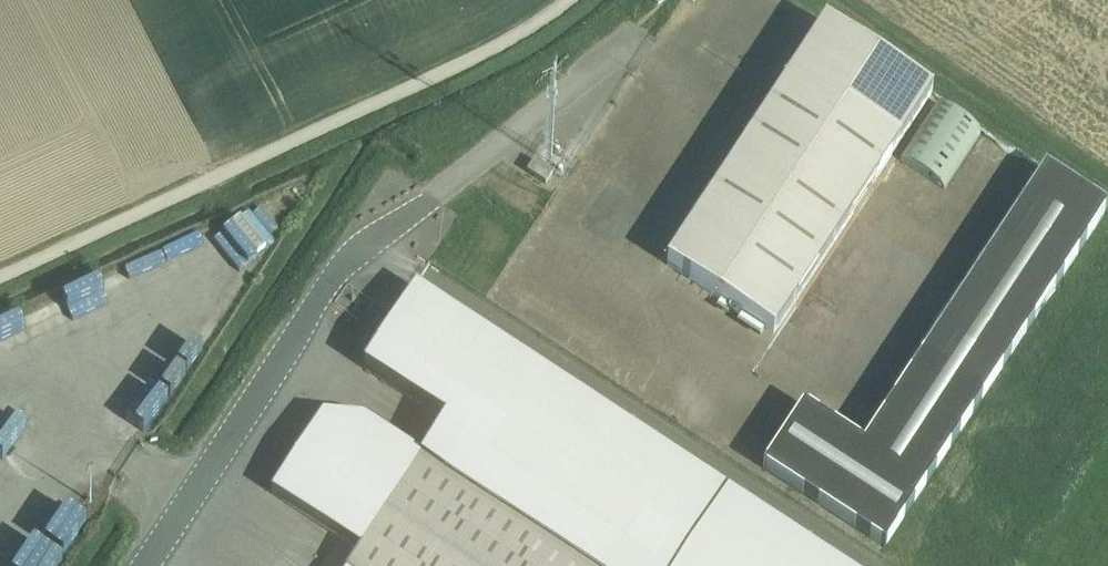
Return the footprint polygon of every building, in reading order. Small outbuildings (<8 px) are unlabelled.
[(931,94),(825,24),(667,264),(773,334),(931,94)] [(937,99),(906,162),(953,185),(984,123),(937,99)] [(982,161),(974,182),(992,189),(1000,168),(982,161)] [(863,445),(803,406),(762,468),(884,548),(1107,210),(1045,169),(863,445)] [(416,291),(365,370),(443,422),(420,457),(363,420),(322,416),(271,492),(360,551),(350,565),(839,565),(416,291)]
